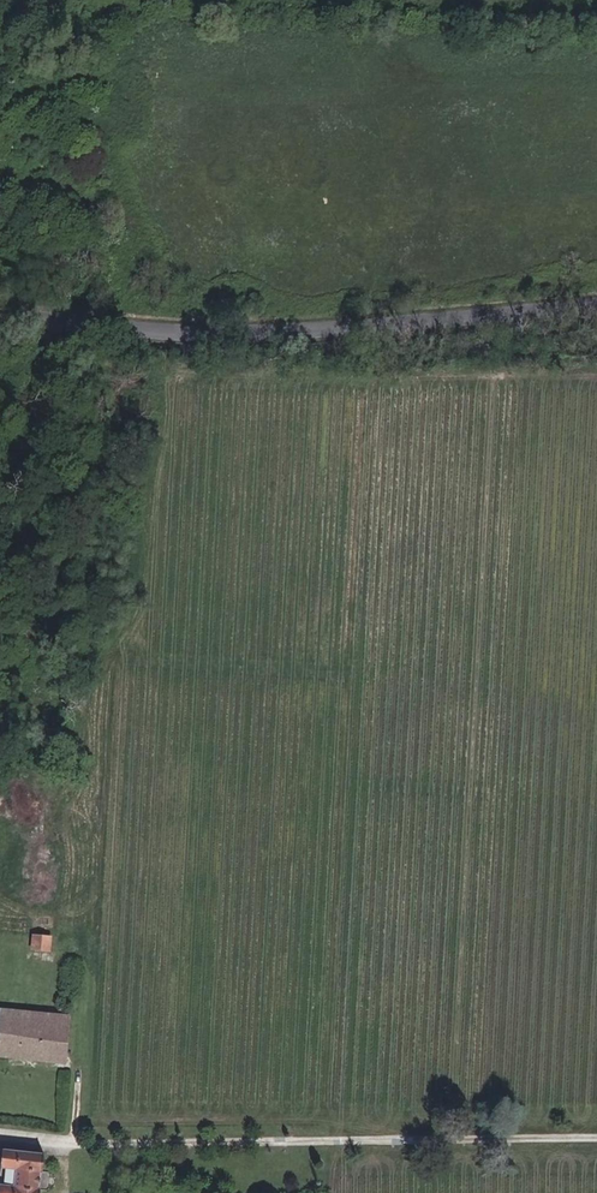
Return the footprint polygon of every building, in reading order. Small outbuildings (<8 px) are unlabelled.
[(55,951),(56,935),(37,933),(35,949),(55,951)] [(2,1056),(67,1063),(73,1017),(7,1010),(2,1056)] [(41,1151),(1,1145),(0,1150),(0,1192),(37,1192),(41,1151)]
